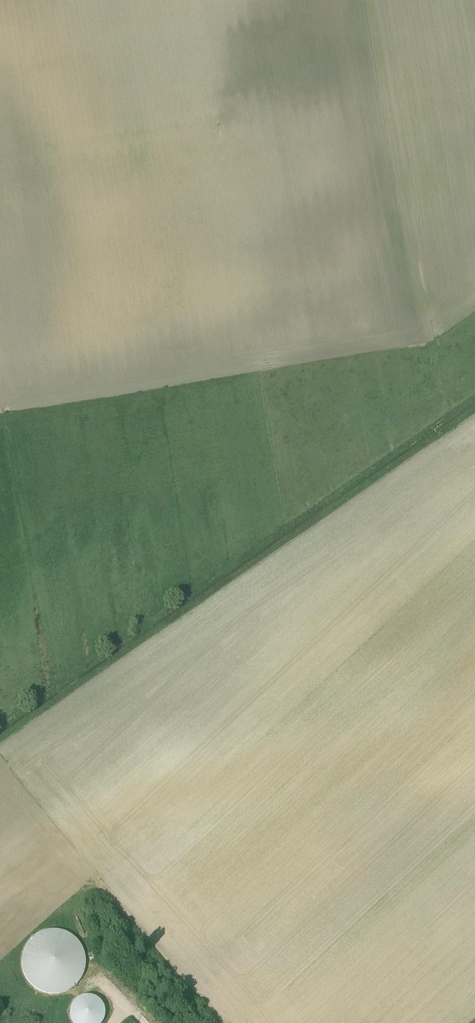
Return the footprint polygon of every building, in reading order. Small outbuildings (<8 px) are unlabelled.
[(107,999),(78,995),(74,1022),(103,1022),(107,999)]
